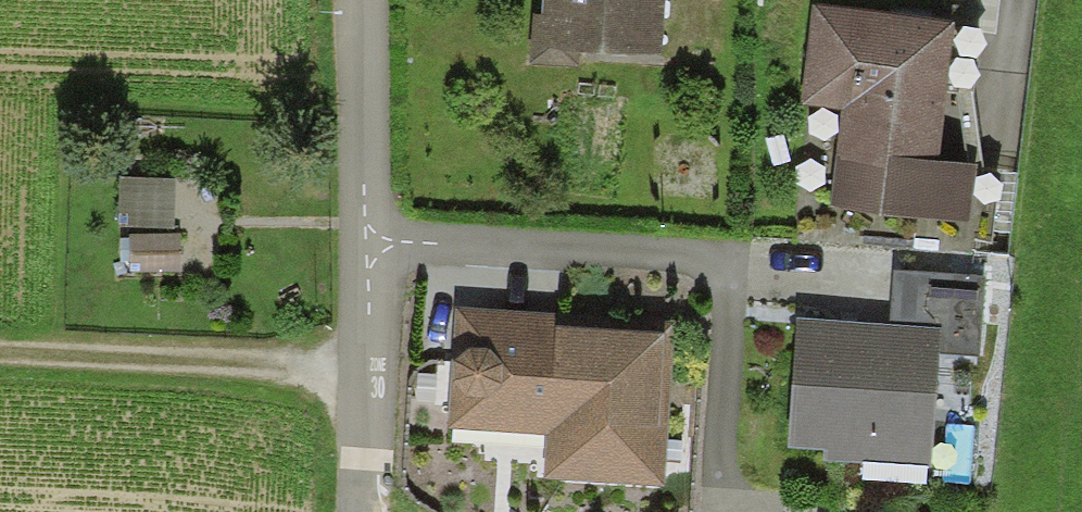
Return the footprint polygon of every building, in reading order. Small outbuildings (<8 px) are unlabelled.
[(542,8),(530,7),(528,68),(577,69),(577,57),(665,60),(667,0),(542,0),(542,8)] [(956,23),(814,5),(801,104),(842,109),(829,206),(969,224),(977,164),(939,159),(956,23)] [(176,178),(121,178),(121,226),(176,226),(176,178)] [(182,235),(128,236),(128,275),(182,274),(182,235)] [(891,271),(888,324),(939,327),(937,353),(979,356),(984,277),(891,271)] [(556,313),(452,307),(446,429),(546,435),(544,480),(665,486),(674,331),(555,325),(556,313)] [(888,324),(796,318),(788,448),(824,450),(823,461),(930,467),(937,353),(939,327),(888,324)]
